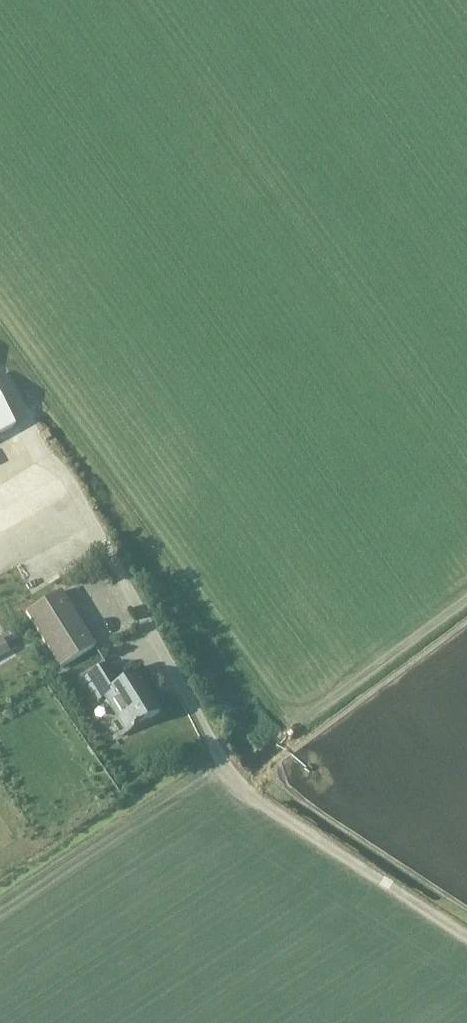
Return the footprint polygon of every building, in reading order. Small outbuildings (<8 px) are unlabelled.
[(13,427),(0,404),(0,435),(13,427)] [(58,669),(94,647),(60,591),(24,613),(58,669)] [(153,695),(139,672),(117,685),(104,663),(81,678),(96,702),(102,699),(121,731),(116,736),(118,739),(158,714),(147,698),(153,695)]
